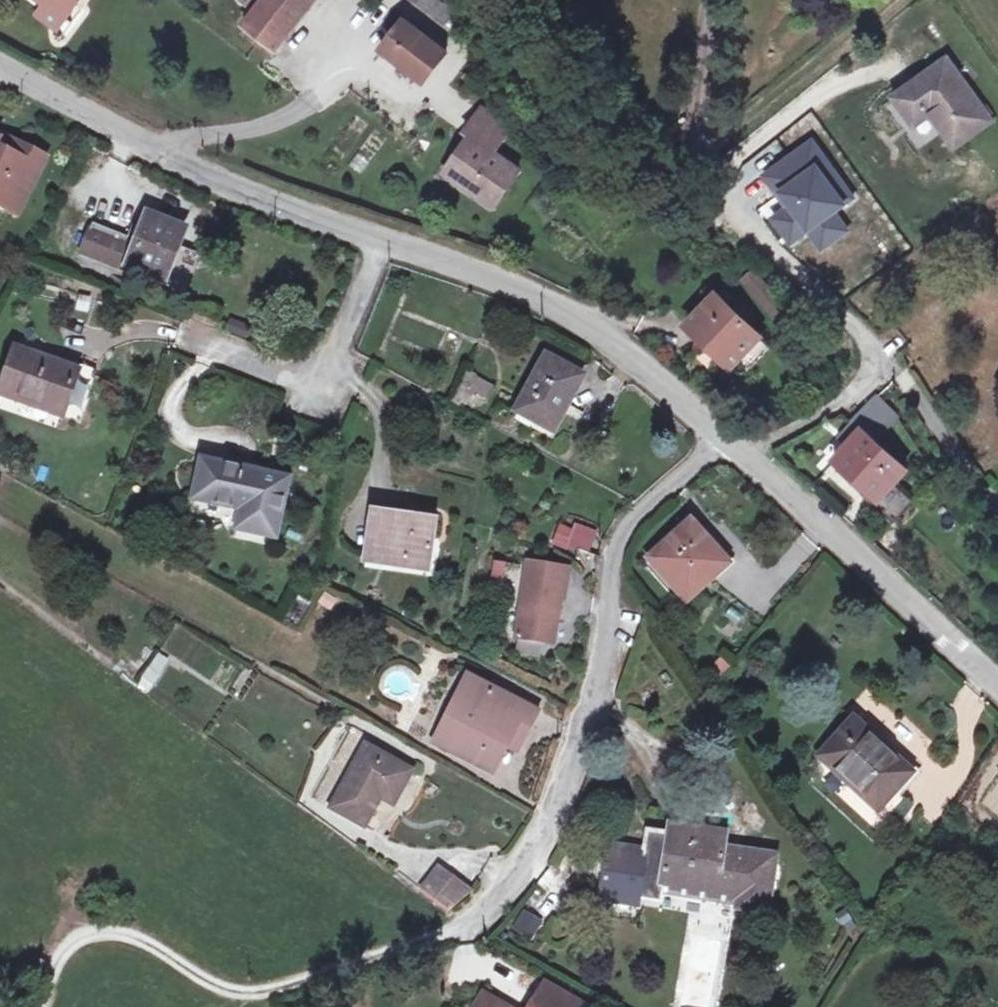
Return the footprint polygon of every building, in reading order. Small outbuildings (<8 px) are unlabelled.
[(64,17),(78,0),(42,0),(64,17)] [(256,12),(262,4),(257,0),(241,0),(256,12)] [(244,27),(277,52),(318,0),(265,0),(262,4),(256,12),(244,27)] [(445,24),(456,10),(443,0),(414,0),(445,24)] [(405,19),(382,49),(401,64),(408,69),(425,83),(448,53),(405,19)] [(947,59),(895,98),(912,121),(928,109),(955,147),(992,121),(947,59)] [(401,64),(395,71),(402,76),(408,69),(401,64)] [(473,66),(464,77),(477,87),(485,76),(473,66)] [(474,141),(449,176),(494,208),(520,171),(506,162),(494,153),(499,146),(511,130),(482,109),(465,134),(474,141)] [(3,150),(5,146),(15,142),(1,135),(0,137),(0,149),(3,150)] [(1,207),(18,216),(47,158),(15,142),(5,146),(3,150),(0,149),(0,203),(1,207)] [(499,146),(494,153),(506,162),(511,155),(499,146)] [(91,230),(83,252),(129,270),(131,264),(162,276),(163,277),(171,258),(196,268),(201,254),(176,244),(181,230),(149,218),(137,248),(91,230)] [(129,270),(126,278),(157,290),(162,276),(131,264),(129,270)] [(755,269),(745,278),(777,317),(777,333),(785,343),(803,328),(755,269)] [(714,296),(687,325),(730,366),(735,361),(758,337),(714,296)] [(227,318),(225,334),(247,338),(249,322),(227,318)] [(758,337),(735,361),(744,370),(767,345),(758,337)] [(18,350),(2,393),(61,415),(79,421),(97,374),(98,371),(52,354),(50,362),(18,350)] [(547,358),(520,409),(534,417),(533,420),(552,430),(565,405),(567,406),(583,377),(547,358)] [(484,401),(492,386),(471,374),(462,389),(484,401)] [(849,444),(836,458),(858,478),(854,482),(876,502),(909,467),(877,438),(899,414),(878,395),(864,407),(855,418),(865,427),(849,444)] [(520,409),(518,412),(533,420),(534,417),(520,409)] [(855,418),(840,435),(849,444),(865,427),(855,418)] [(202,461),(194,500),(241,510),(237,529),(275,537),(287,479),(202,461)] [(893,489),(881,504),(895,516),(907,501),(893,489)] [(373,513),(367,555),(406,560),(405,566),(428,570),(435,522),(373,513)] [(558,519),(550,543),(588,556),(596,533),(558,519)] [(691,523),(650,559),(687,600),(728,565),(691,523)] [(367,555),(366,561),(405,566),(406,560),(367,555)] [(528,562),(516,639),(519,640),(543,643),(554,645),(566,567),(528,562)] [(284,623),(297,629),(309,601),(296,595),(284,623)] [(519,640),(517,652),(541,655),(543,643),(519,640)] [(159,655),(151,668),(160,674),(168,661),(159,655)] [(469,677),(436,743),(492,771),(505,747),(518,753),(532,725),(533,726),(540,712),(469,677)] [(853,719),(819,756),(878,811),(912,773),(853,719)] [(326,801),(366,735),(354,728),(314,794),(326,801)] [(366,745),(331,808),(365,826),(381,798),(394,805),(413,772),(366,745)] [(608,849),(600,902),(637,907),(638,901),(661,905),(663,896),(703,902),(700,925),(721,928),(725,905),(766,911),(773,857),(722,849),(694,845),(696,831),(670,827),(669,837),(646,834),(644,854),(608,849)] [(696,831),(694,845),(722,849),(724,835),(696,831)] [(438,866),(422,889),(451,910),(473,892),(438,866)] [(530,941),(542,921),(520,907),(508,928),(530,941)] [(545,984),(532,1006),(586,1006),(545,984)] [(476,1006),(505,1006),(483,995),(476,1006)]
